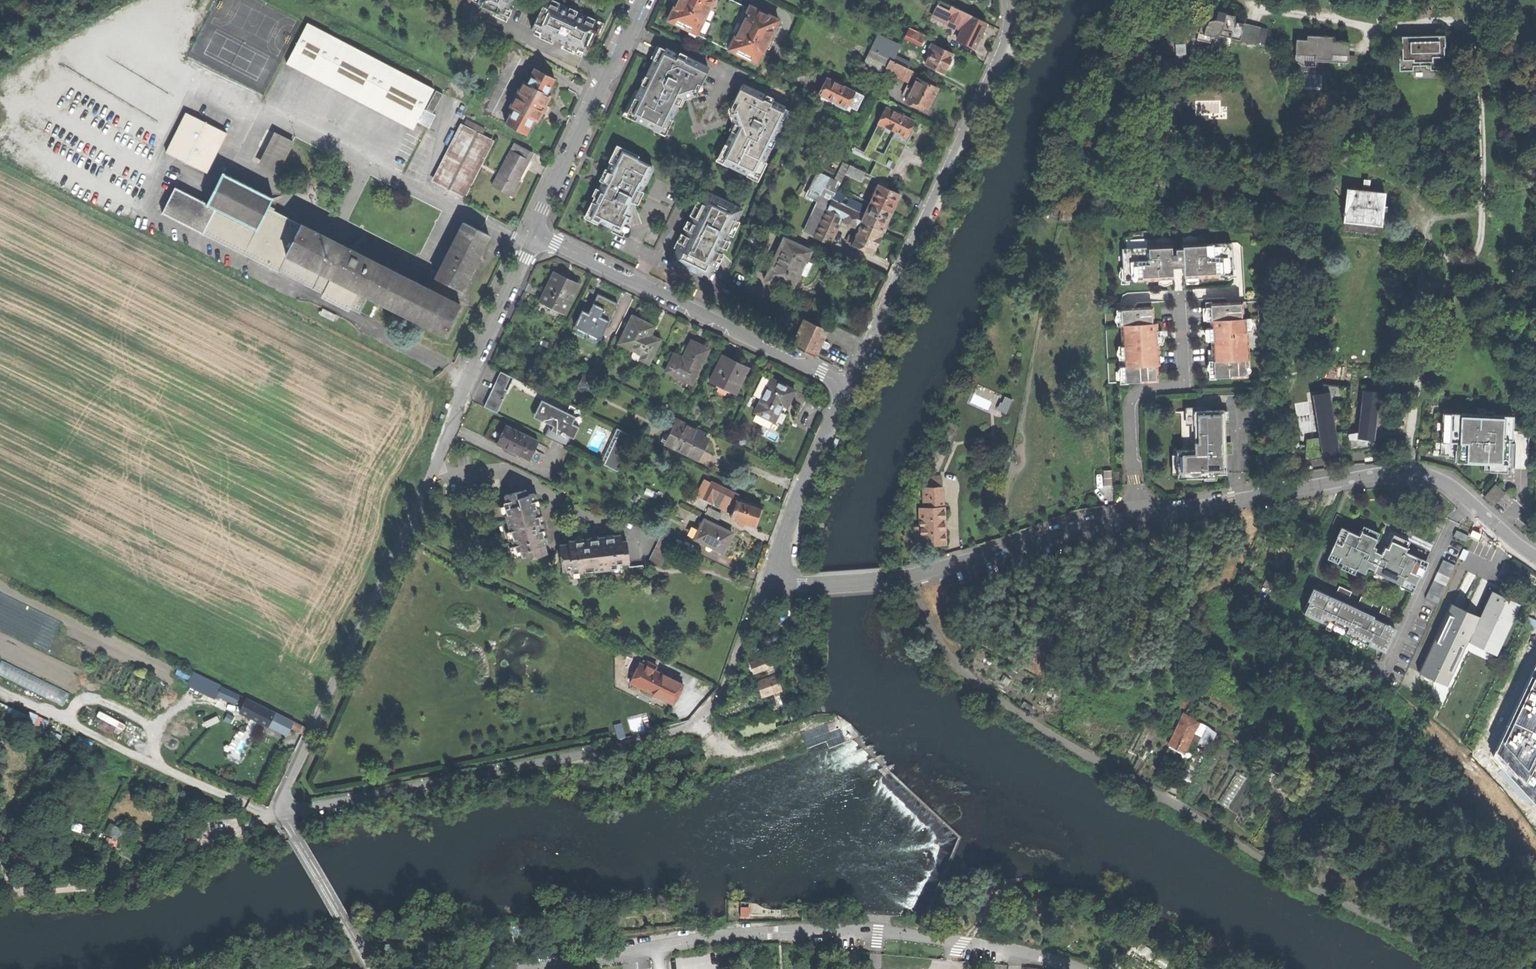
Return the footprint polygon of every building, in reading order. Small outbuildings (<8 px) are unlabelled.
[(505,17),(512,0),(479,0),(477,4),(505,17)] [(695,34),(712,0),(675,0),(666,19),(695,34)] [(732,0),(712,0),(695,34),(726,49),(747,7),(732,0)] [(985,22),(940,0),(937,0),(931,12),(948,20),(949,17),(963,25),(956,39),(973,47),(977,39),(981,30),(985,22)] [(532,30),(586,55),(599,26),(578,16),(576,17),(573,10),(566,13),(565,10),(545,1),(532,30)] [(744,58),(755,63),(777,20),(748,5),(747,7),(726,49),(744,58)] [(1231,32),(1229,38),(1240,40),(1244,23),(1234,21),(1235,16),(1216,11),(1215,19),(1209,20),(1205,25),(1200,24),(1197,39),(1210,42),(1211,36),(1218,35),(1221,30),(1231,32)] [(1471,32),(1485,30),(1485,23),(1480,18),(1474,18),(1470,24),(1471,32)] [(424,109),(434,89),(308,23),(287,63),(413,129),(417,122),(424,109)] [(1244,23),(1240,40),(1255,44),(1259,27),(1244,23)] [(905,34),(921,42),(925,34),(909,27),(905,34)] [(1443,70),(1444,70),(1443,46),(1445,46),(1444,34),(1395,36),(1395,35),(1394,35),(1395,54),(1396,54),(1396,53),(1399,53),(1400,70),(1413,70),(1413,65),(1422,64),(1430,64),(1430,67),(1442,66),(1443,70)] [(870,50),(908,68),(910,63),(895,56),(900,47),(877,36),(870,50)] [(1302,66),(1315,66),(1315,59),(1327,60),(1348,61),(1349,42),(1331,41),(1331,36),(1316,36),(1316,40),(1306,40),(1296,39),(1295,58),(1297,63),(1302,66)] [(925,64),(943,73),(948,64),(953,54),(931,43),(928,50),(931,51),(925,64)] [(656,59),(662,47),(658,45),(652,57),(656,59)] [(641,91),(630,115),(637,118),(654,126),(664,131),(669,119),(677,104),(681,95),(684,94),(688,93),(692,91),(697,94),(709,68),(679,53),(679,55),(662,47),(656,59),(648,76),(644,85),(641,91)] [(914,71),(908,68),(870,50),(864,63),(886,74),(888,69),(898,74),(896,79),(907,84),(914,71)] [(505,123),(526,134),(534,119),(537,121),(544,108),(551,95),(547,94),(555,78),(534,68),(527,82),(523,80),(510,106),(513,108),(505,123)] [(818,93),(846,107),(854,92),(825,78),(822,84),(818,93)] [(921,104),(928,107),(932,98),(937,87),(917,78),(912,88),(908,86),(906,92),(909,94),(906,102),(919,108),(921,104)] [(748,172),(755,175),(762,160),(782,120),(787,109),(772,101),(764,97),(765,95),(742,84),(730,110),(734,112),(736,116),(737,120),(738,123),(734,131),(727,147),(721,159),(730,163),(748,172)] [(635,121),(637,118),(630,115),(641,91),(636,89),(623,115),(635,121)] [(427,109),(434,112),(443,94),(437,90),(427,109)] [(685,100),(684,94),(681,95),(677,104),(681,106),(685,100)] [(791,101),(804,108),(807,101),(793,95),(791,101)] [(801,115),(804,108),(791,101),(787,109),(792,111),(801,115)] [(885,107),(877,123),(906,137),(909,129),(913,121),(885,107)] [(436,115),(424,109),(417,122),(429,128),(436,115)] [(787,122),(792,111),(787,109),(782,120),(787,122)] [(166,153),(206,174),(227,133),(186,113),(166,153)] [(673,121),(669,119),(664,131),(654,126),(653,130),(666,136),(673,121)] [(730,129),(734,131),(738,123),(737,120),(733,122),(730,129)] [(434,181),(464,125),(460,123),(431,179),(434,181)] [(434,181),(446,187),(475,131),(464,125),(434,181)] [(462,195),(491,139),(479,133),(450,189),(462,195)] [(263,167),(279,136),(274,134),(258,164),(263,167)] [(277,174),(293,143),(279,136),(263,167),(277,174)] [(494,141),(491,139),(462,195),(465,197),(494,141)] [(621,150),(638,158),(640,155),(616,144),(609,162),(612,163),(616,156),(618,157),(621,150)] [(728,166),(730,163),(721,159),(727,147),(724,146),(717,161),(728,166)] [(613,227),(621,231),(629,216),(635,203),(641,190),(652,166),(642,161),(642,160),(638,158),(621,150),(618,157),(616,156),(612,163),(609,171),(610,171),(606,180),(595,202),(591,210),(594,211),(592,217),(600,221),(613,227)] [(864,171),(870,159),(848,150),(840,169),(862,180),(864,171)] [(511,151),(492,186),(511,196),(519,182),(524,173),(530,161),(511,151)] [(768,162),(762,160),(755,175),(748,172),(746,175),(758,181),(768,162)] [(461,290),(489,235),(474,228),(470,226),(465,223),(437,278),(438,279),(432,290),(425,287),(302,225),(268,209),(274,198),(272,197),(271,198),(224,175),(225,173),(223,172),(208,203),(176,187),(163,214),(204,234),(327,295),(333,283),(353,293),(347,306),(361,313),(369,296),(446,334),(454,318),(461,305),(453,301),(459,289),(461,290)] [(1363,179),(1361,190),(1370,191),(1371,180),(1363,179)] [(848,198),(845,204),(840,202),(843,196),(812,181),(808,189),(832,200),(827,210),(820,206),(808,234),(829,244),(842,216),(859,225),(861,221),(859,220),(862,212),(860,211),(863,205),(848,198)] [(522,183),(519,182),(511,196),(515,198),(522,183)] [(870,203),(891,213),(896,202),(900,195),(878,185),(870,203)] [(1343,222),(1380,226),(1381,226),(1385,192),(1370,191),(1361,190),(1346,188),(1343,222)] [(641,190),(635,203),(638,204),(644,191),(641,190)] [(673,261),(708,278),(713,267),(720,252),(723,247),(726,240),(729,234),(736,220),(742,208),(707,191),(701,203),(694,217),(690,226),(686,235),(679,249),(673,261)] [(591,210),(595,202),(591,200),(584,217),(598,224),(600,221),(592,217),(594,211),(591,210)] [(690,215),(694,217),(701,203),(697,201),(690,215)] [(870,203),(861,221),(883,231),(888,220),(891,213),(870,203)] [(632,217),(629,216),(621,231),(613,227),(611,231),(623,236),(632,217)] [(736,220),(729,234),(733,236),(740,222),(736,220)] [(879,241),(883,231),(861,221),(859,225),(851,244),(873,254),(879,241)] [(1379,236),(1380,226),(1343,222),(1342,232),(1360,234),(1379,236)] [(675,247),(679,249),(686,235),(681,233),(675,247)] [(775,280),(793,287),(801,270),(804,262),(807,263),(811,252),(795,244),(795,245),(783,240),(764,281),(773,285),(775,280)] [(1212,273),(1232,272),(1231,243),(1205,244),(1205,241),(1182,242),(1182,248),(1175,248),(1175,253),(1171,253),(1171,243),(1148,243),(1148,247),(1122,248),(1122,266),(1125,266),(1126,280),(1172,278),(1172,269),(1177,269),(1183,269),(1183,277),(1212,276),(1212,273)] [(725,254),(720,252),(713,267),(718,269),(725,254)] [(540,301),(564,313),(578,284),(565,278),(554,273),(540,301)] [(431,275),(425,287),(432,290),(438,279),(437,278),(431,275)] [(327,295),(347,306),(353,293),(333,283),(327,295)] [(575,326),(600,338),(617,304),(607,299),(598,295),(587,319),(580,316),(575,326)] [(1257,301),(1210,304),(1212,342),(1213,377),(1241,376),(1242,379),(1245,379),(1245,375),(1261,374),(1267,337),(1258,336),(1257,301)] [(1108,383),(1124,382),(1124,385),(1128,385),(1128,382),(1156,380),(1155,364),(1158,364),(1157,344),(1156,322),(1152,322),(1152,306),(1105,309),(1108,383)] [(321,314),(334,320),(337,315),(323,308),(321,314)] [(641,358),(649,362),(658,341),(649,336),(653,327),(642,322),(633,317),(621,342),(644,353),(641,358)] [(792,346),(815,356),(826,330),(804,320),(792,346)] [(692,385),(709,348),(700,343),(694,340),(693,342),(691,340),(683,357),(674,353),(665,372),(692,385)] [(710,381),(736,394),(749,368),(735,361),(723,355),(710,381)] [(484,407),(497,413),(513,379),(500,372),(484,407)] [(599,383),(584,377),(580,387),(582,388),(581,390),(591,395),(592,392),(595,393),(599,383)] [(755,412),(776,421),(783,404),(788,407),(795,391),(782,385),(770,379),(755,412)] [(1378,392),(1362,390),(1357,432),(1347,433),(1348,440),(1357,439),(1374,441),(1378,392)] [(1339,454),(1329,391),(1312,394),(1319,437),(1306,439),(1305,460),(1339,454)] [(1010,412),(1014,398),(1005,395),(1001,410),(1010,412)] [(573,415),(575,411),(579,413),(580,410),(570,405),(567,412),(540,400),(537,406),(534,413),(544,418),(543,420),(550,423),(545,436),(567,446),(571,437),(575,438),(580,426),(573,423),(577,416),(573,415)] [(1224,441),(1223,410),(1180,411),(1181,450),(1176,450),(1177,478),(1204,477),(1204,474),(1211,473),(1226,473),(1225,454),(1229,453),(1228,441),(1224,441)] [(1510,440),(1511,415),(1447,412),(1446,441),(1454,441),(1453,461),(1504,463),(1505,439),(1510,440)] [(661,442),(698,459),(703,448),(707,440),(695,433),(696,430),(677,421),(671,435),(665,432),(661,442)] [(501,432),(496,442),(529,458),(537,440),(504,424),(501,432)] [(601,463),(606,466),(622,431),(617,428),(601,463)] [(606,466),(619,471),(634,436),(622,431),(606,466)] [(1105,469),(1106,484),(1114,484),(1113,469),(1105,469)] [(942,480),(924,480),(925,508),(921,508),(921,526),(922,544),(935,543),(945,542),(943,508),(942,480)] [(758,517),(762,507),(737,498),(738,495),(712,483),(710,487),(704,484),(698,496),(704,499),(710,501),(714,494),(735,504),(731,518),(755,526),(758,517)] [(1495,484),(1484,496),(1493,504),(1504,493),(1495,484)] [(519,553),(521,560),(546,554),(543,543),(546,543),(540,521),(539,514),(533,492),(528,493),(527,489),(504,494),(508,507),(504,508),(515,554),(519,553)] [(708,513),(719,519),(722,514),(710,508),(708,513)] [(704,519),(694,538),(721,551),(726,542),(731,532),(704,519)] [(914,544),(922,544),(921,526),(914,526),(914,544)] [(1399,586),(1413,592),(1426,561),(1406,552),(1410,542),(1394,535),(1388,548),(1385,547),(1384,550),(1380,548),(1376,546),(1376,548),(1374,546),(1379,533),(1369,529),(1367,534),(1360,532),(1359,535),(1342,528),(1331,553),(1345,559),(1343,563),(1365,573),(1368,567),(1374,570),(1373,572),(1401,584),(1399,586)] [(1454,537),(1466,542),(1469,536),(1457,530),(1454,537)] [(559,547),(562,569),(571,568),(571,573),(616,568),(615,564),(628,562),(625,540),(620,540),(619,535),(597,537),(590,538),(569,540),(569,546),(559,547)] [(661,536),(648,561),(660,567),(673,542),(661,536)] [(1438,572),(1449,577),(1455,565),(1444,560),(1438,572)] [(629,567),(631,581),(644,579),(642,566),(629,567)] [(1426,598),(1438,603),(1446,585),(1434,580),(1426,598)] [(1340,585),(1337,592),(1350,598),(1353,591),(1340,585)] [(1479,616),(1468,641),(1500,656),(1526,600),(1494,585),(1479,616)] [(1330,594),(1314,587),(1303,612),(1328,624),(1329,620),(1347,629),(1345,633),(1384,651),(1395,627),(1376,618),(1358,610),(1359,608),(1330,594)] [(1362,595),(1359,602),(1372,608),(1375,601),(1362,595)] [(1466,610),(1452,603),(1420,671),(1447,684),(1468,641),(1479,616),(1466,610)] [(1383,605),(1380,611),(1393,618),(1396,611),(1383,605)] [(751,663),(754,673),(772,666),(769,657),(751,663)] [(1492,756),(1535,806),(1535,661),(1492,756)] [(652,693),(662,673),(640,662),(630,682),(652,693)] [(66,702),(71,689),(1,663),(0,666),(0,677),(66,702)] [(683,683),(662,673),(652,693),(673,703),(679,692),(683,683)] [(776,676),(770,678),(763,680),(758,682),(763,696),(772,693),(775,692),(779,691),(781,690),(776,676)] [(221,688),(216,697),(230,703),(233,703),(235,703),(238,696),(221,688)] [(267,726),(274,712),(247,699),(240,712),(252,718),(250,721),(253,722),(256,724),(257,720),(267,726)] [(210,704),(200,725),(218,733),(224,720),(228,712),(210,704)] [(176,706),(173,712),(188,719),(191,713),(176,706)] [(228,712),(224,720),(232,724),(236,717),(228,712)] [(290,728),(293,722),(274,712),(267,726),(286,735),(290,728)] [(1187,734),(1194,719),(1184,714),(1169,745),(1176,749),(1184,753),(1192,737),(1187,734)] [(1187,734),(1192,737),(1200,722),(1194,719),(1187,734)] [(1072,721),(1069,727),(1083,736),(1087,730),(1072,721)] [(306,728),(293,722),(290,728),(302,734),(306,728)] [(109,825),(105,834),(118,840),(123,832),(109,825)]
